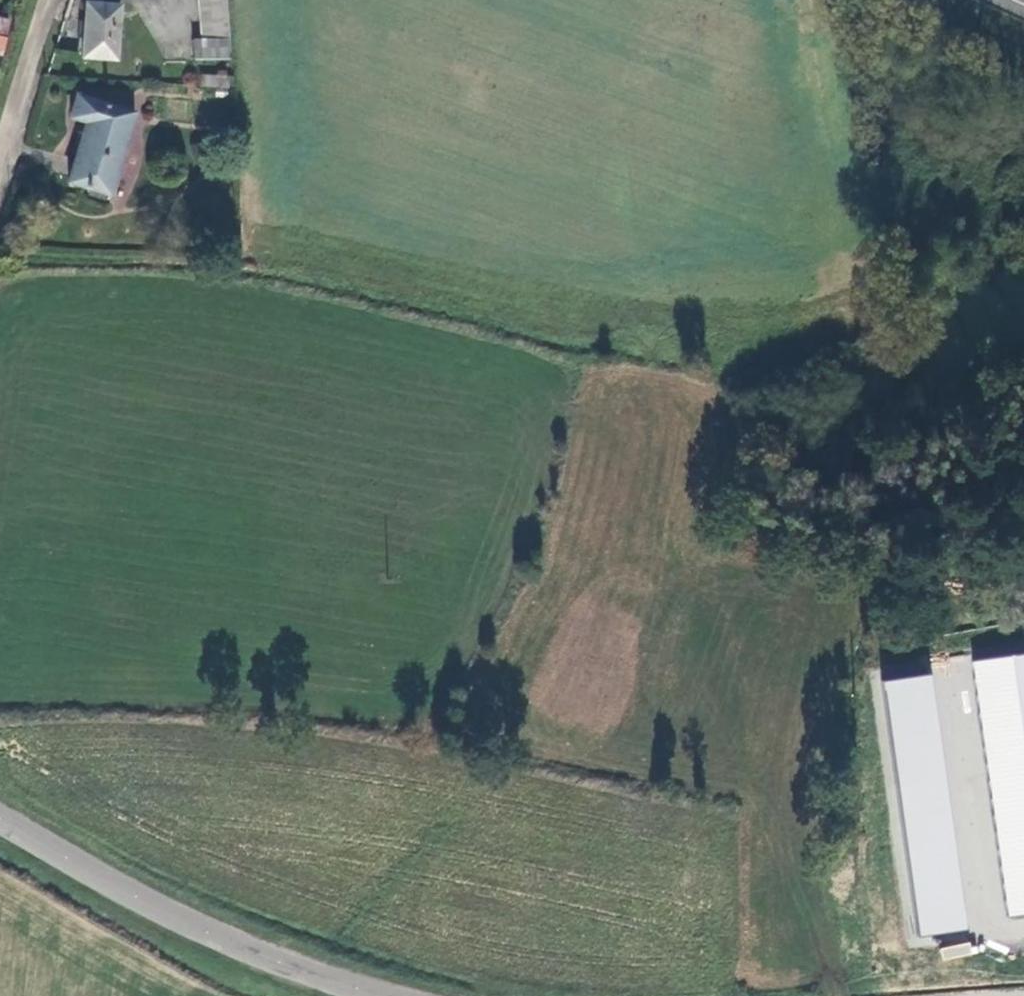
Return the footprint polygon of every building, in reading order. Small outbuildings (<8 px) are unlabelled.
[(231,60),(226,0),(199,0),(202,39),(192,40),(193,61),(231,60)] [(120,6),(86,4),(82,58),(116,61),(120,6)] [(199,74),(198,87),(234,90),(232,76),(199,74)] [(134,114),(77,96),(71,117),(87,123),(69,182),(108,195),(134,114)] [(973,663),(1009,916),(1023,914),(1023,656),(973,663)] [(932,676),(885,682),(921,936),(968,930),(932,676)]
